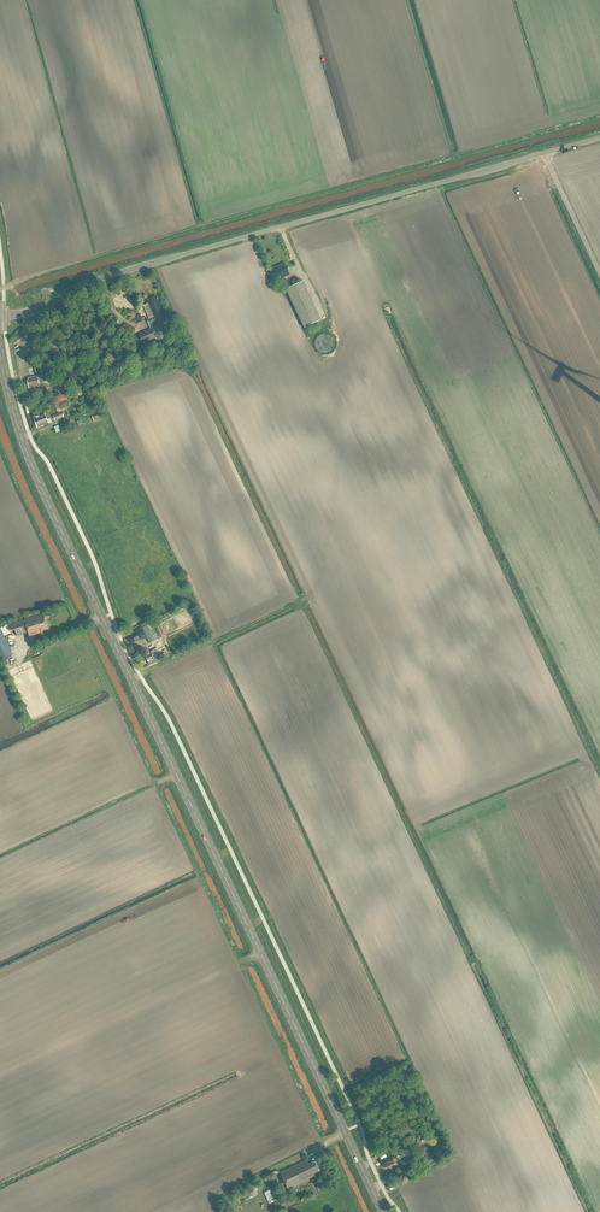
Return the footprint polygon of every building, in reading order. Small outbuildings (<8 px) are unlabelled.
[(270,274),(272,278),(273,277),(275,281),(289,275),(284,264),(276,268),(276,267),(272,269),(270,271),(271,274),(270,274)] [(302,282),(286,289),(304,328),(320,320),(302,282)] [(148,302),(153,315),(164,311),(157,295),(148,298),(149,301),(148,302)] [(159,320),(157,315),(147,319),(149,324),(159,320)] [(140,336),(132,340),(135,346),(156,337),(153,328),(138,334),(140,336)] [(49,378),(46,364),(42,365),(36,366),(38,375),(29,377),(29,380),(27,381),(28,388),(41,384),(40,380),(49,378)] [(60,410),(70,407),(69,404),(71,404),(69,399),(67,400),(65,394),(56,397),(58,404),(54,405),(57,412),(60,411),(60,410)] [(56,420),(65,416),(62,411),(53,415),(56,420)] [(92,417),(93,421),(100,419),(100,417),(105,416),(103,412),(98,414),(99,415),(92,417)] [(41,417),(35,420),(38,427),(49,423),(45,413),(40,416),(41,417)] [(24,620),(26,627),(45,621),(43,614),(24,620)] [(22,620),(7,624),(9,631),(24,627),(22,620)] [(26,627),(29,636),(39,633),(39,631),(47,628),(45,621),(26,627)] [(127,637),(131,644),(141,639),(141,640),(146,638),(149,643),(155,641),(147,625),(131,634),(132,635),(127,637)] [(12,654),(0,628),(0,660),(12,654)] [(146,660),(149,665),(166,656),(164,653),(156,657),(155,655),(159,653),(156,648),(152,650),(149,652),(152,657),(146,660)] [(386,1158),(381,1161),(384,1168),(395,1163),(393,1159),(398,1157),(397,1156),(406,1152),(402,1145),(394,1149),(386,1153),(388,1157),(385,1158),(386,1158)] [(309,1180),(309,1179),(316,1176),(315,1174),(319,1172),(315,1161),(308,1164),(306,1160),(280,1172),(288,1191),(306,1182),(309,1180)] [(408,1166),(411,1173),(417,1170),(414,1163),(408,1166)] [(277,1187),(264,1192),(265,1194),(269,1204),(274,1202),(278,1200),(275,1192),(279,1191),(277,1187)] [(246,1198),(259,1195),(257,1188),(244,1191),(246,1198)]
